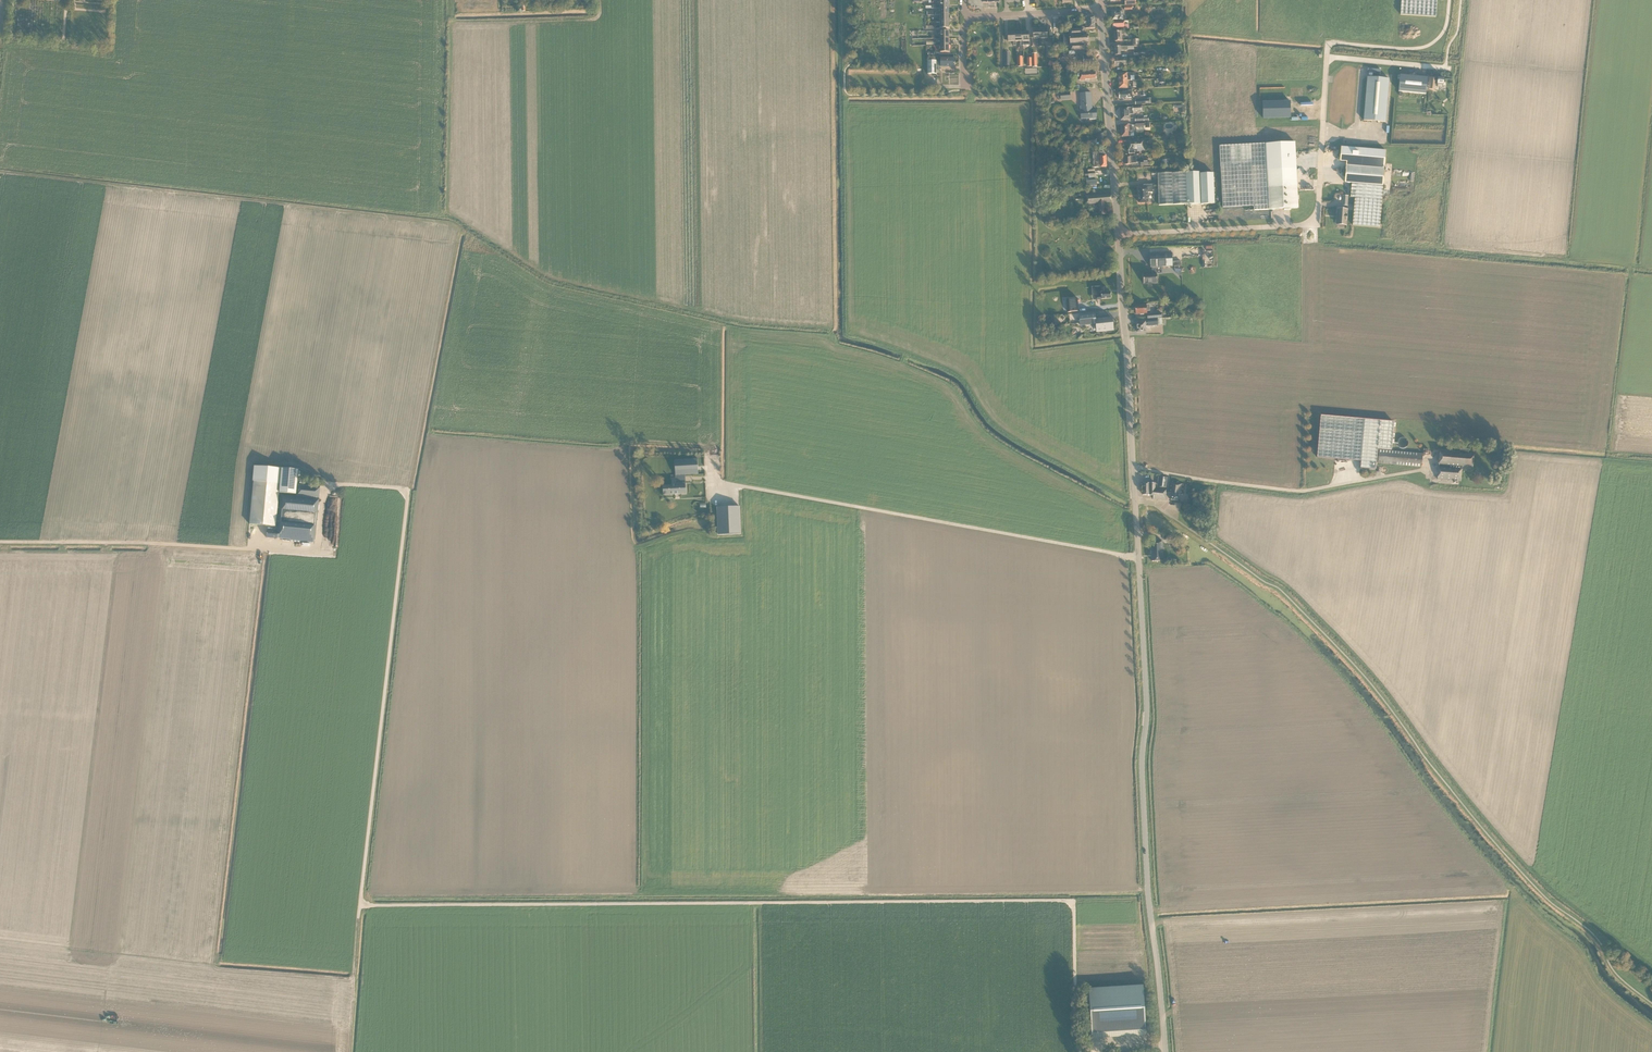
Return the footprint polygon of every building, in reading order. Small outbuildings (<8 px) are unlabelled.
[(1401,8),(1401,14),(1436,16),(1436,10),(1437,0),(1401,0),(1401,8)] [(949,14),(949,7),(940,7),(940,8),(940,12),(936,12),(936,15),(940,15),(940,14),(949,14)] [(1112,20),(1123,20),(1125,20),(1126,19),(1126,16),(1125,15),(1123,15),(1123,10),(1112,11),(1112,20)] [(1086,16),(1086,17),(1082,17),(1082,24),(1086,24),(1086,28),(1096,27),(1095,16),(1086,16)] [(1071,29),(1071,30),(1071,32),(1064,32),(1065,46),(1068,46),(1068,48),(1071,48),(1071,50),(1086,49),(1086,43),(1089,43),(1089,34),(1084,35),(1084,29),(1071,29)] [(1042,43),(1042,38),(1041,38),(1041,30),(1034,30),(1034,39),(1038,38),(1038,43),(1038,47),(1042,47),(1042,43)] [(940,36),(936,36),(936,39),(940,39),(940,38),(949,38),(949,31),(940,31),(940,36)] [(1114,41),(1122,41),(1122,34),(1125,34),(1125,31),(1113,32),(1114,41)] [(1121,55),(1121,51),(1128,51),(1128,50),(1128,49),(1128,46),(1121,47),(1115,47),(1115,55),(1121,55)] [(1084,65),(1094,64),(1094,56),(1090,56),(1084,56),(1084,53),(1079,54),(1079,60),(1083,60),(1084,65)] [(936,74),(936,70),(941,70),(941,66),(955,66),(955,57),(941,58),(941,61),(936,61),(928,61),(928,74),(936,74)] [(1115,66),(1127,66),(1127,58),(1115,58),(1115,66)] [(1086,78),(1096,78),(1096,71),(1091,71),(1091,70),(1079,71),(1080,80),(1086,80),(1086,78)] [(1128,80),(1131,80),(1130,73),(1127,73),(1118,73),(1119,81),(1128,80)] [(1443,83),(1444,78),(1443,78),(1443,79),(1438,78),(1438,74),(1435,74),(1435,81),(1437,81),(1437,85),(1438,84),(1443,85),(1443,83)] [(1398,76),(1397,92),(1424,94),(1425,78),(1398,76)] [(1385,122),(1389,79),(1367,77),(1364,120),(1385,122)] [(1303,88),(1292,89),(1292,97),(1297,97),(1297,95),(1303,95),(1303,88)] [(1125,99),(1132,99),(1132,91),(1126,91),(1126,92),(1119,93),(1119,99),(1125,98),(1125,99)] [(1061,100),(1071,100),(1070,92),(1060,92),(1061,97),(1061,99),(1061,100)] [(1081,119),(1097,118),(1097,109),(1093,110),(1091,92),(1080,93),(1081,110),(1081,111),(1081,119)] [(1290,110),(1290,109),(1290,103),(1290,101),(1263,102),(1263,118),(1291,117),(1290,115),(1290,110)] [(1130,120),(1130,117),(1132,117),(1132,114),(1131,114),(1131,111),(1130,111),(1130,108),(1127,108),(1120,108),(1121,120),(1127,120),(1130,120)] [(1131,136),(1131,131),(1133,131),(1132,125),(1130,125),(1130,124),(1127,124),(1121,125),(1122,136),(1128,136),(1131,136)] [(1089,144),(1105,143),(1104,132),(1096,133),(1097,139),(1088,140),(1089,144)] [(1145,151),(1145,148),(1145,139),(1128,140),(1129,154),(1135,153),(1135,152),(1145,151)] [(1279,208),(1298,208),(1297,186),(1295,142),(1220,146),(1223,207),(1254,206),(1254,210),(1279,209),(1279,208)] [(1352,183),(1383,185),(1386,150),(1341,147),(1340,161),(1347,162),(1345,182),(1352,183)] [(1136,156),(1131,156),(1125,156),(1125,165),(1131,164),(1136,164),(1136,162),(1141,162),(1141,166),(1149,165),(1149,161),(1143,161),(1142,156),(1141,156),(1140,154),(1136,154),(1136,156)] [(1099,167),(1107,166),(1106,155),(1098,156),(1099,167)] [(1165,205),(1185,204),(1201,203),(1201,204),(1215,204),(1213,173),(1200,173),(1200,172),(1158,173),(1159,205),(1165,205)] [(1353,225),(1380,227),(1383,185),(1352,183),(1351,197),(1355,197),(1353,225)] [(1144,188),(1139,188),(1139,203),(1148,202),(1148,192),(1152,192),(1152,184),(1143,185),(1144,188)] [(1105,203),(1112,202),(1111,193),(1086,195),(1087,206),(1099,205),(1099,215),(1106,214),(1105,203)] [(1345,225),(1346,210),(1338,209),(1338,211),(1337,211),(1337,213),(1338,214),(1337,219),(1337,220),(1336,222),(1337,222),(1337,224),(1345,225)] [(1151,267),(1152,267),(1153,274),(1143,274),(1144,284),(1157,283),(1157,274),(1156,274),(1156,267),(1173,266),(1172,253),(1150,254),(1151,267)] [(1102,299),(1111,298),(1111,292),(1107,292),(1106,287),(1101,287),(1102,292),(1101,292),(1101,296),(1097,296),(1097,300),(1102,299)] [(1078,310),(1078,307),(1079,307),(1078,307),(1078,304),(1078,298),(1074,298),(1067,299),(1068,312),(1074,311),(1079,311),(1079,310),(1078,310)] [(1147,311),(1150,310),(1149,304),(1141,305),(1141,306),(1135,306),(1136,314),(1140,314),(1144,314),(1144,313),(1147,313),(1147,311)] [(1095,314),(1079,316),(1080,325),(1096,324),(1097,331),(1107,330),(1113,329),(1112,318),(1096,319),(1095,314)] [(1158,325),(1158,318),(1147,319),(1148,322),(1146,322),(1146,321),(1137,322),(1137,332),(1146,331),(1146,326),(1148,325),(1148,326),(1158,325)] [(1393,451),(1393,445),(1395,423),(1322,417),(1319,458),(1361,462),(1361,469),(1377,470),(1378,449),(1393,451)] [(1469,450),(1466,450),(1460,449),(1460,451),(1440,449),(1438,479),(1461,481),(1462,466),(1466,467),(1466,466),(1473,467),(1474,454),(1468,453),(1469,450)] [(1422,466),(1423,454),(1379,450),(1378,463),(1422,466)] [(673,461),(674,476),(697,475),(696,459),(673,461)] [(276,539),(281,539),(281,541),(314,544),(316,520),(316,518),(319,487),(297,485),(296,496),(280,494),(279,515),(277,515),(279,492),(296,494),(298,469),(281,468),(254,465),(253,480),(250,524),(276,526),(276,521),(278,521),(277,531),(267,530),(266,538),(270,538),(270,539),(276,539)] [(1167,487),(1168,478),(1158,477),(1157,486),(1167,487)] [(1181,496),(1182,484),(1179,484),(1179,482),(1173,481),(1173,483),(1169,483),(1168,493),(1171,493),(1171,500),(1178,501),(1179,495),(1181,496)] [(672,485),(663,485),(664,495),(686,493),(686,482),(676,482),(676,485),(672,485)] [(1167,500),(1167,489),(1155,488),(1155,483),(1143,483),(1143,495),(1149,495),(1154,495),(1153,499),(1167,500)] [(741,533),(740,506),(717,507),(719,534),(741,533)] [(1152,561),(1164,561),(1163,541),(1150,542),(1150,551),(1152,551),(1152,561)] [(1143,986),(1089,991),(1092,1034),(1147,1029),(1143,986)]
